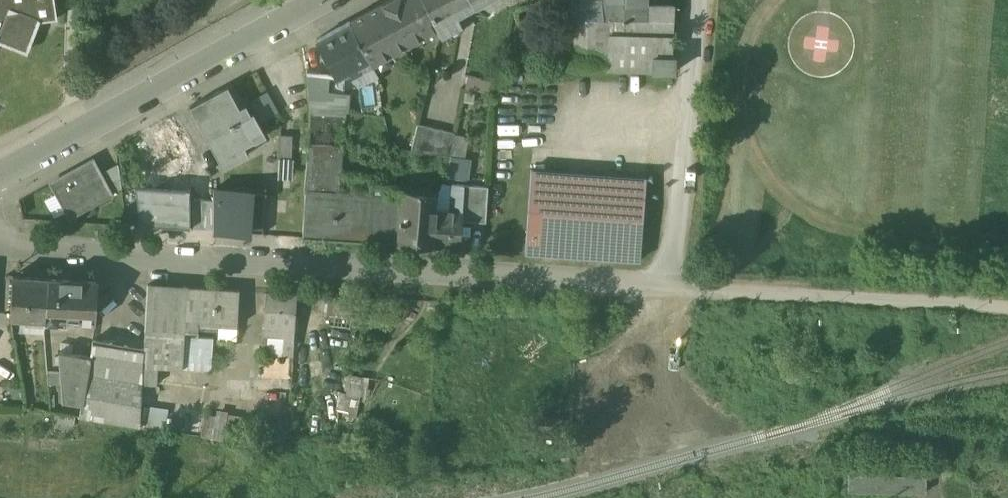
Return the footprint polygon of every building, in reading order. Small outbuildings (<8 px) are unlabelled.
[(27,52),(39,21),(57,18),(54,0),(0,0),(0,42),(27,52)] [(350,21),(371,60),(373,64),(437,28),(431,16),(432,16),(424,0),(389,0),(350,21)] [(432,16),(431,16),(437,28),(441,35),(462,24),(457,15),(474,6),(471,0),(424,0),(432,16)] [(569,18),(673,20),(674,7),(647,6),(647,0),(571,0),(569,18)] [(673,20),(569,18),(565,62),(607,64),(607,68),(652,70),(651,73),(674,73),(674,58),(672,57),(673,20)] [(350,21),(316,40),(337,78),(349,72),(352,77),(360,73),(357,67),(371,60),(350,21)] [(329,75),(307,73),(310,109),(343,112),(345,85),(336,83),(328,83),(329,75)] [(463,85),(482,88),(483,78),(465,75),(463,85)] [(263,88),(251,94),(262,117),(275,111),(263,88)] [(238,109),(227,89),(191,108),(223,168),(247,155),(240,142),(260,132),(264,138),(265,138),(252,115),(250,117),(244,106),(238,109)] [(343,112),(310,109),(311,110),(308,142),(309,142),(342,145),(345,112),(343,112)] [(170,166),(168,162),(187,153),(167,114),(120,138),(142,180),(170,166)] [(455,132),(418,123),(411,152),(450,157),(455,132)] [(293,135),(281,134),(280,157),(292,157),(293,135)] [(342,145),(309,142),(304,193),(307,193),(308,193),(335,193),(337,174),(337,171),(341,171),(342,145)] [(467,181),(469,158),(450,157),(446,178),(467,181)] [(93,160),(52,181),(70,215),(111,193),(100,173),(93,160)] [(118,163),(100,173),(111,193),(122,187),(118,163)] [(646,177),(531,168),(525,252),(640,260),(646,177)] [(371,176),(337,174),(335,193),(338,193),(369,196),(377,196),(378,187),(371,187),(371,176)] [(213,177),(190,175),(190,197),(191,228),(214,229),(214,191),(213,177)] [(263,178),(255,178),(255,190),(278,191),(278,178),(263,177),(263,178)] [(465,184),(453,183),(451,210),(437,209),(434,245),(460,247),(462,220),(465,184)] [(488,186),(465,184),(462,220),(486,221),(488,186)] [(391,188),(378,187),(377,196),(391,198),(391,188)] [(402,189),(391,188),(391,198),(402,199),(402,194),(402,189)] [(438,191),(402,189),(399,243),(434,245),(437,209),(438,191)] [(258,194),(214,191),(214,229),(255,232),(258,194)] [(335,193),(308,193),(304,236),(336,238),(338,193),(335,193)] [(369,196),(338,193),(336,238),(366,240),(369,196)] [(173,195),(156,195),(155,225),(172,226),(173,195)] [(190,197),(173,195),(172,226),(191,228),(190,197)] [(377,196),(369,196),(366,240),(399,243),(402,199),(391,198),(377,196)] [(33,199),(19,203),(22,214),(36,210),(33,199)] [(51,278),(15,276),(13,312),(13,317),(48,320),(51,278)] [(100,281),(51,278),(48,320),(48,324),(69,325),(70,319),(98,322),(100,281)] [(201,287),(151,284),(147,348),(144,384),(157,385),(157,368),(211,371),(213,338),(198,336),(198,330),(198,329),(201,287)] [(239,290),(201,287),(198,329),(198,330),(218,331),(218,326),(237,326),(239,290)] [(296,293),(266,292),(264,336),(281,337),(280,356),(293,357),(296,293)] [(69,325),(48,324),(47,332),(69,333),(69,325)] [(147,348),(95,340),(93,355),(60,350),(61,370),(62,383),(63,399),(82,403),(80,415),(141,426),(144,384),(147,348)] [(61,370),(50,371),(50,383),(62,383),(61,370)] [(347,371),(341,391),(365,397),(370,378),(347,371)] [(51,396),(43,397),(44,409),(52,410),(51,396)] [(194,429),(197,411),(179,408),(176,426),(194,429)] [(239,415),(228,413),(227,418),(223,437),(235,439),(239,415)] [(227,418),(205,414),(202,436),(223,439),(223,437),(227,418)] [(290,418),(268,416),(265,447),(287,449),(290,418)] [(484,472),(472,475),(473,482),(485,479),(484,472)] [(869,490),(919,490),(919,473),(869,473),(869,490)]
